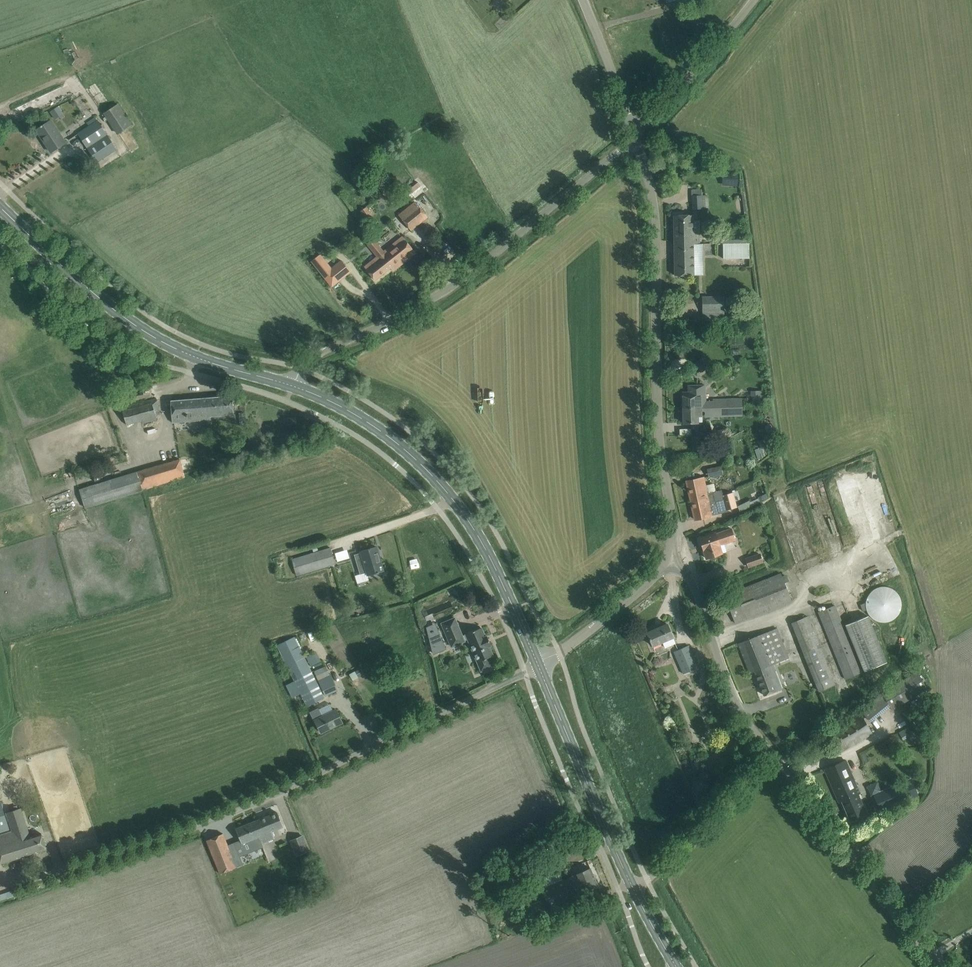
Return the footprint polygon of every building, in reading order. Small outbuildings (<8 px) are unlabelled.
[(118,103),(103,113),(117,134),(132,124),(118,103)] [(54,118),(62,113),(58,106),(50,111),(54,118)] [(89,125),(77,133),(86,148),(108,134),(95,116),(87,122),(89,125)] [(51,120),(46,123),(38,129),(46,141),(44,142),(51,152),(66,142),(51,120)] [(108,134),(86,148),(96,163),(117,149),(108,134)] [(396,192),(389,185),(382,192),(389,199),(396,192)] [(709,208),(708,195),(693,195),(693,208),(709,208)] [(427,217),(415,201),(398,214),(411,230),(427,217)] [(367,206),(360,211),(365,219),(372,214),(367,206)] [(684,215),(674,215),(674,239),(693,238),(693,244),(700,244),(700,239),(700,233),(693,233),(692,220),(692,215),(684,215)] [(383,251),(397,268),(415,253),(402,236),(383,251)] [(693,238),(674,239),(675,275),(685,275),(694,275),(693,244),(693,238)] [(397,268),(383,251),(374,239),(368,244),(377,256),(364,266),(375,280),(391,267),(393,270),(397,268)] [(749,243),(723,243),(723,259),(749,259),(749,243)] [(323,270),(317,257),(292,269),(298,282),(323,270)] [(341,261),(323,275),(332,286),(349,272),(341,261)] [(334,287),(344,300),(354,293),(344,280),(334,287)] [(702,296),(702,311),(724,311),(724,296),(702,296)] [(717,406),(717,399),(713,399),(713,401),(706,401),(705,385),(688,385),(688,392),(682,392),(683,408),(689,408),(689,407),(717,406)] [(201,398),(203,420),(210,420),(209,416),(233,414),(232,396),(201,398)] [(160,409),(156,398),(121,407),(126,425),(157,417),(155,410),(160,409)] [(173,423),(203,420),(201,398),(171,401),(173,423)] [(742,399),(717,399),(717,406),(689,407),(689,408),(683,408),(683,423),(698,423),(697,411),(705,410),(705,416),(742,415),(742,399)] [(284,427),(296,427),(296,418),(284,418),(284,427)] [(693,450),(701,449),(700,436),(692,436),(693,450)] [(702,440),(703,447),(711,447),(710,439),(702,440)] [(115,477),(79,489),(85,507),(142,489),(143,490),(186,477),(179,459),(115,477)] [(722,473),(721,466),(707,469),(709,476),(722,473)] [(724,498),(723,495),(721,490),(716,492),(714,483),(706,485),(704,477),(687,481),(691,502),(696,501),(695,499),(702,497),(703,500),(709,498),(709,502),(713,501),(724,498)] [(737,507),(733,492),(723,495),(724,498),(727,510),(737,507)] [(727,510),(724,498),(713,501),(709,502),(709,498),(703,500),(702,497),(695,499),(696,501),(691,502),(695,519),(712,516),(712,514),(727,510)] [(715,533),(709,535),(700,538),(706,558),(722,553),(719,545),(735,540),(731,528),(715,534),(715,533)] [(361,552),(354,554),(355,560),(360,574),(366,573),(366,575),(368,575),(376,572),(377,573),(379,573),(378,572),(381,571),(378,559),(377,559),(376,557),(379,556),(376,546),(366,549),(360,551),(361,552)] [(297,575),(332,564),(335,564),(330,547),(292,559),(297,575)] [(337,561),(349,557),(347,549),(334,552),(337,561)] [(748,567),(763,561),(760,552),(745,558),(748,567)] [(287,574),(284,564),(275,566),(278,577),(287,574)] [(724,596),(735,623),(748,618),(791,601),(784,582),(788,580),(786,574),(782,576),(781,574),(724,596)] [(901,608),(901,604),(901,600),(899,596),(896,592),(892,589),(887,587),(883,586),(878,587),(874,589),(871,591),(868,595),(866,599),(865,604),(866,609),(868,614),(871,617),(874,620),(878,622),(883,622),(887,622),(892,620),(896,617),(899,613),(901,608)] [(835,605),(818,612),(845,679),(862,672),(835,605)] [(864,671),(887,661),(868,615),(845,625),(864,671)] [(820,691),(835,685),(807,616),(792,622),(820,691)] [(455,618),(445,622),(441,624),(451,647),(465,641),(465,640),(467,639),(477,661),(481,671),(490,667),(487,658),(493,655),(489,646),(491,645),(487,636),(485,637),(481,627),(466,634),(462,636),(455,618)] [(675,642),(667,624),(647,632),(652,646),(662,641),(665,647),(675,642)] [(789,658),(777,628),(738,643),(750,673),(755,671),(764,695),(782,688),(773,664),(789,658)] [(432,633),(429,634),(429,636),(433,654),(445,649),(438,631),(437,631),(434,632),(434,631),(432,631),(432,633)] [(308,705),(323,698),(293,637),(278,644),(308,705)] [(689,645),(679,649),(674,652),(683,674),(698,667),(689,645)] [(330,674),(329,674),(325,666),(314,670),(325,695),(337,690),(333,680),(332,680),(330,674)] [(917,672),(882,693),(892,709),(927,688),(917,672)] [(342,722),(336,709),(322,716),(318,708),(310,712),(314,721),(315,720),(321,732),(330,728),(329,727),(341,721),(342,722)] [(861,713),(837,728),(828,733),(840,752),(872,733),(861,713)] [(908,727),(898,732),(901,737),(911,731),(908,727)] [(824,769),(839,802),(841,801),(850,821),(867,814),(858,794),(860,793),(845,760),(824,769)] [(911,779),(883,791),(874,795),(880,810),(917,794),(911,779)] [(6,813),(12,831),(0,834),(0,859),(1,863),(46,849),(41,833),(30,836),(21,808),(6,813)] [(258,836),(261,843),(274,838),(271,831),(283,826),(277,812),(257,820),(263,834),(258,836)] [(263,834),(257,820),(236,828),(245,850),(261,843),(258,836),(263,834)] [(223,834),(206,840),(220,874),(236,867),(223,834)] [(309,850),(302,835),(291,840),(297,855),(309,850)] [(236,843),(230,845),(236,860),(242,858),(236,843)] [(581,872),(541,889),(549,907),(598,886),(590,868),(581,872)] [(559,871),(538,880),(541,887),(562,878),(559,871)] [(541,889),(522,896),(530,915),(549,907),(541,889)]
